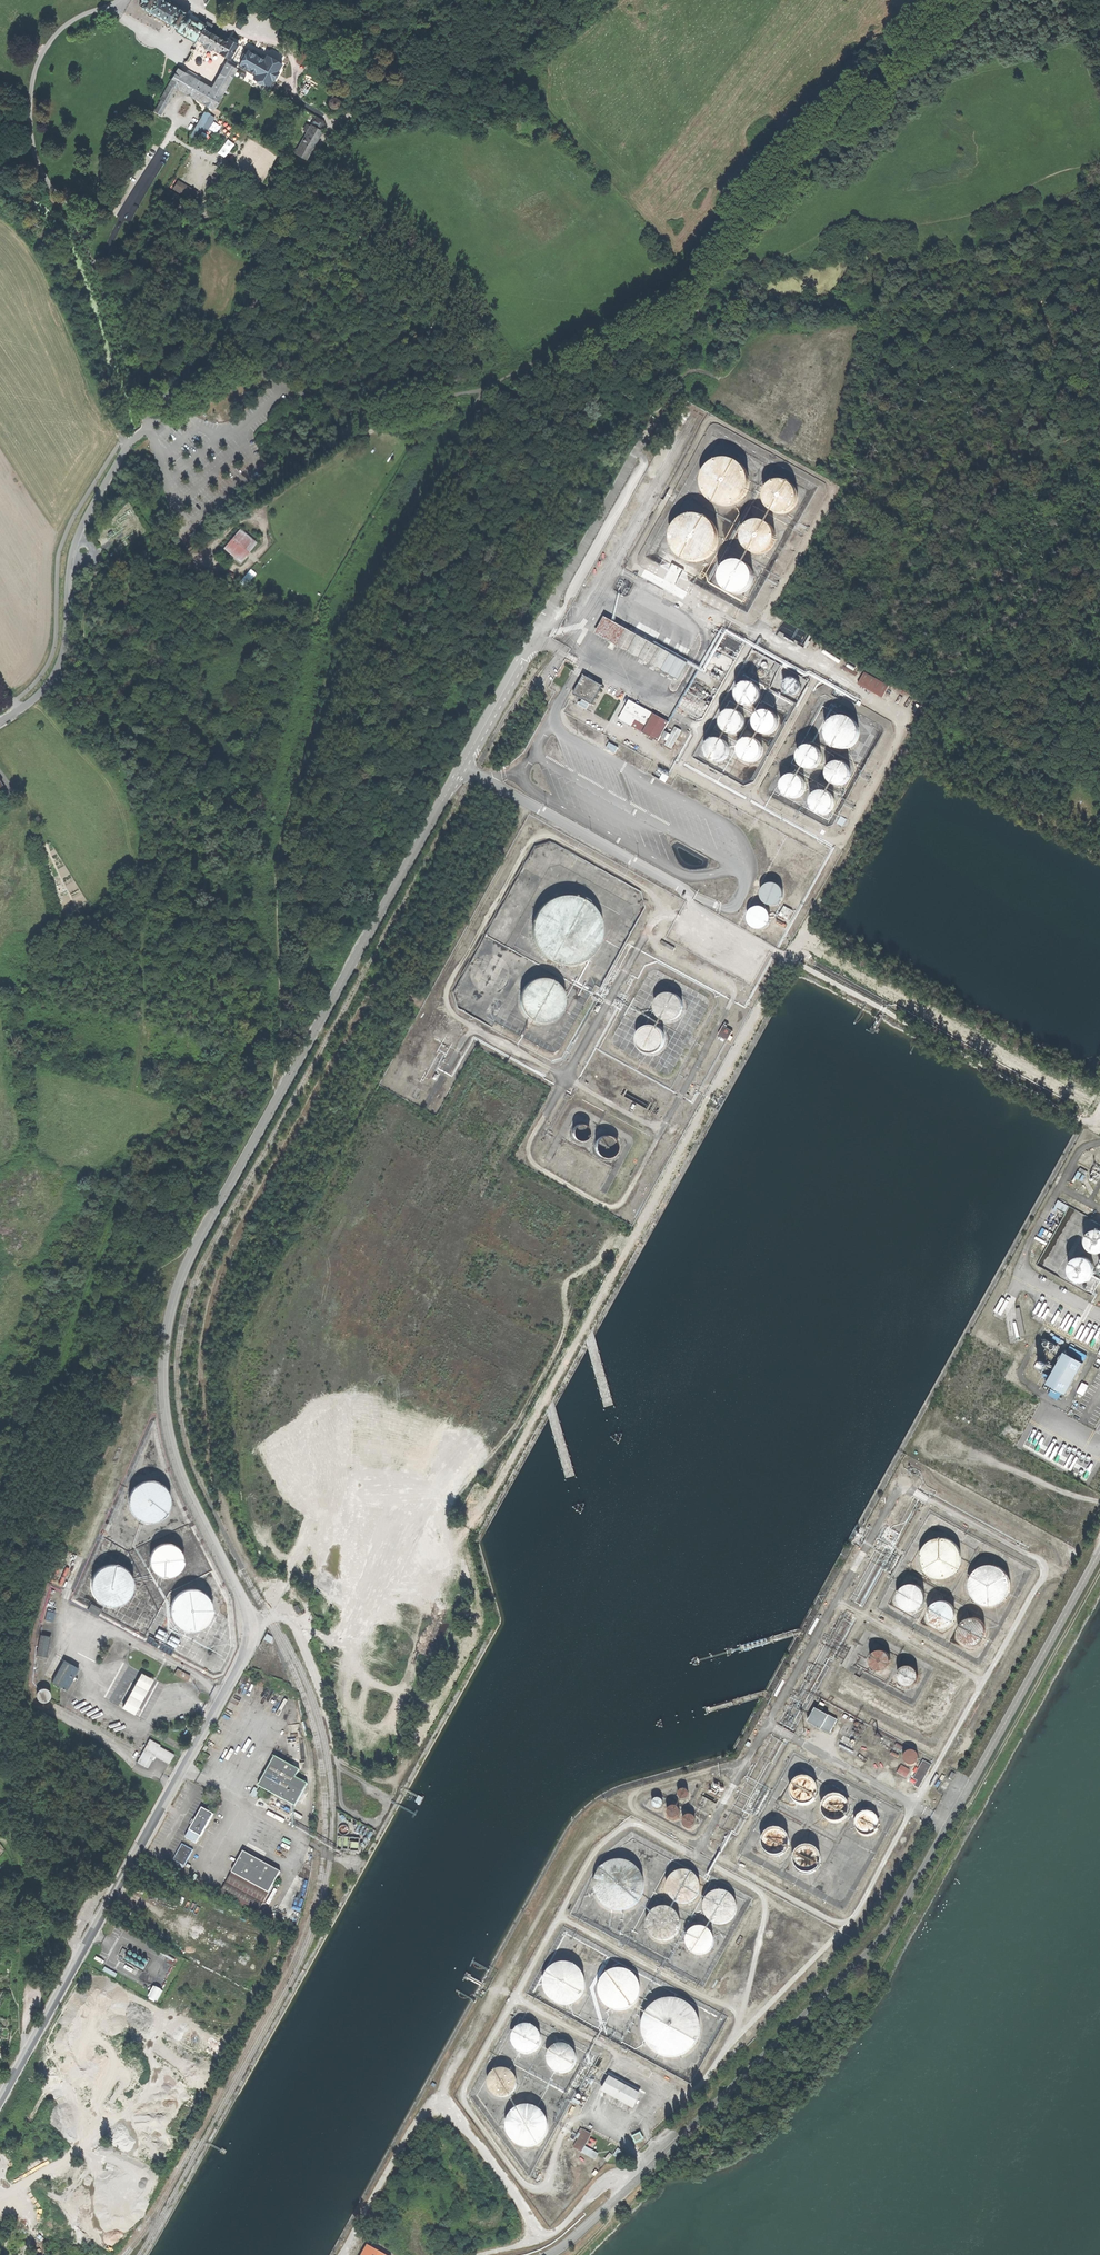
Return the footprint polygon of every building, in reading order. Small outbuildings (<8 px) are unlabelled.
[(230,58),(238,44),(228,38),(226,41),(218,36),(220,35),(213,31),(212,33),(210,32),(212,30),(210,29),(212,24),(207,21),(205,24),(199,21),(197,23),(190,18),(187,16),(186,16),(187,13),(171,3),(172,2),(171,1),(169,0),(168,0),(167,1),(165,0),(143,0),(143,1),(141,1),(139,5),(142,6),(142,7),(148,11),(146,15),(151,19),(154,14),(166,21),(164,25),(169,29),(172,25),(178,28),(176,31),(183,36),(195,42),(197,39),(206,45),(205,47),(210,50),(211,48),(230,58)] [(144,17),(141,23),(161,30),(163,24),(144,17)] [(136,27),(132,32),(137,37),(141,32),(136,27)] [(268,85),(280,62),(265,54),(262,59),(245,50),(238,63),(255,72),(253,77),(268,85)] [(214,110),(238,68),(226,62),(212,87),(178,67),(168,84),(177,89),(214,110)] [(177,89),(168,84),(160,99),(161,100),(154,111),(161,115),(167,104),(169,104),(177,89)] [(318,109),(329,109),(329,97),(318,98),(318,109)] [(215,117),(205,111),(190,136),(196,140),(202,129),(207,132),(215,117)] [(324,121),(317,117),(312,125),(311,125),(296,153),(307,159),(322,131),(321,130),(325,124),(324,121)] [(228,139),(219,153),(226,158),(235,144),(228,139)] [(198,191),(178,180),(173,189),(193,201),(198,191)] [(170,397),(173,394),(168,388),(165,391),(161,387),(156,392),(159,396),(154,400),(158,406),(164,402),(167,406),(173,401),(170,397)] [(743,499),(747,492),(749,484),(748,476),(744,468),(738,462),(731,459),(723,459),(715,461),(708,466),(704,472),(701,479),(702,487),(704,494),(709,500),(715,504),(722,506),(730,506),(737,503),(743,499)] [(788,512),(791,509),(794,505),(796,500),(796,497),(796,493),(794,488),(791,485),(788,483),(784,481),(780,480),(774,480),(770,482),(766,485),(764,488),(762,493),(762,497),(762,501),(763,505),(766,509),(769,511),(773,513),(780,514),(784,514),(788,512)] [(711,556),(716,549),(718,541),(717,532),(713,525),(707,519),(699,516),(691,515),(683,518),(676,523),(672,529),(670,536),(670,544),(673,551),(677,557),(683,561),(691,563),(698,563),(705,560),(711,556)] [(766,552),(770,549),(773,546),(774,541),(775,538),(774,533),(772,529),(770,526),(767,523),(763,521),(758,520),(753,521),(748,523),(745,526),(742,529),(740,534),(740,538),(740,541),(742,546),(745,550),(747,552),(752,554),(758,555),(762,554),(766,552)] [(224,548),(236,559),(252,540),(240,529),(224,548)] [(256,543),(252,540),(236,559),(240,562),(256,543)] [(745,591),(748,589),(751,585),(752,580),(753,577),(752,572),(750,568),(748,565),(745,562),(741,560),(736,559),(731,560),(726,562),(723,565),(720,568),(719,573),(718,577),(718,580),(720,585),(723,589),(725,591),(730,593),(736,594),(740,593),(745,591)] [(201,573),(221,580),(223,574),(204,567),(188,561),(186,568),(201,574),(201,573)] [(246,586),(257,573),(251,568),(240,581),(246,586)] [(606,622),(599,633),(677,676),(683,665),(606,622)] [(865,673),(858,686),(883,699),(890,686),(865,673)] [(575,693),(592,703),(603,684),(594,680),(585,675),(575,693)] [(780,692),(795,692),(796,680),(780,680),(780,692)] [(760,699),(761,695),(761,692),(760,688),(758,685),(755,682),(751,681),(747,681),(743,682),(740,685),(738,688),(736,692),(737,697),(739,701),(742,704),(746,706),(750,706),(754,705),(758,702),(760,699)] [(644,732),(654,713),(630,700),(619,719),(644,732)] [(744,728),(746,724),(746,720),(744,716),(742,713),(739,711),(735,710),(731,710),(728,711),(724,713),(722,717),(721,721),(721,725),(723,729),(726,732),(730,734),(734,734),(739,733),(742,731),(744,728)] [(779,728),(780,724),(780,720),(779,717),(776,713),(773,711),(769,710),(765,710),(762,711),(759,713),(756,717),(755,721),(755,725),(757,729),(760,732),(764,734),(768,735),(773,733),(776,731),(779,728)] [(644,732),(659,740),(660,738),(664,731),(669,721),(654,713),(644,732)] [(850,748),(854,745),(856,742),(858,737),(859,733),(858,729),(856,724),(854,721),(851,719),(846,717),(842,716),(838,717),(833,719),(830,721),(827,725),(825,729),(825,733),(825,737),(827,741),(830,745),(832,747),(837,749),(842,750),(846,750),(850,748)] [(665,745),(672,748),(681,731),(674,727),(665,745)] [(729,755),(730,752),(730,748),(729,744),(727,741),(723,738),(720,737),(716,737),(712,738),(709,741),(706,744),(705,749),(706,753),(708,757),(711,760),(715,762),(719,762),(723,761),(727,758),(729,755)] [(763,756),(764,752),(764,748),(763,744),(760,741),(757,739),(754,738),(750,738),(746,739),(743,741),(740,745),(739,749),(740,753),(741,757),(744,760),(748,762),(753,762),(757,761),(760,759),(763,756)] [(609,742),(606,748),(616,753),(619,746),(609,742)] [(822,762),(823,759),(823,755),(822,751),(820,748),(817,746),(813,744),(809,744),(805,746),(802,748),(800,752),(799,756),(799,760),(801,764),(804,767),(808,769),(812,769),(816,768),(820,766),(822,762)] [(850,778),(851,775),(851,771),(850,767),(848,764),(845,762),(841,760),(837,760),(833,762),(830,764),(828,768),(827,772),(827,776),(829,780),(832,783),(836,785),(840,785),(844,784),(848,782),(850,778)] [(806,792),(807,788),(807,784),(806,781),(803,777),(800,775),(797,774),(793,774),(789,775),(786,777),(783,781),(782,785),(783,789),(784,793),(787,796),(791,798),(796,799),(800,797),(803,795),(806,792)] [(834,807),(835,804),(836,800),(834,796),(832,793),(829,791),(825,789),(821,789),(817,791),(814,793),(812,797),(811,801),(811,805),(813,809),(816,812),(820,814),(824,814),(828,813),(832,811),(834,807)] [(838,823),(844,825),(847,818),(841,816),(838,823)] [(765,904),(769,905),(772,906),(776,905),(779,903),(781,900),(783,897),(783,893),(782,889),(779,886),(776,884),(772,883),(768,883),(765,885),(762,888),(760,891),(760,895),(761,898),(762,901),(765,904)] [(549,900),(542,906),(536,913),(533,922),(532,931),(533,941),(536,949),(542,956),(548,961),(557,965),(566,966),(573,966),(583,962),(591,957),(597,950),(601,942),(603,932),(602,923),(599,915),(593,906),(586,901),(577,897),(567,895),(558,896),(549,900)] [(753,927),(756,929),(760,929),(763,928),(766,926),(769,924),(770,920),(770,916),(769,912),(767,909),(763,907),(760,906),(756,907),(752,908),(749,911),(748,914),(747,918),(748,922),(750,925),(753,927)] [(552,1021),(559,1016),(564,1008),(565,1001),(563,992),(559,986),(551,981),(543,979),(535,981),(528,986),(524,993),(522,1001),(524,1009),(528,1017),(534,1020),(544,1023),(552,1021)] [(675,1018),(679,1015),(682,1011),(683,1006),(681,1001),(679,997),(674,994),(669,994),(664,995),(660,998),(658,1001),(657,1007),(658,1011),(661,1016),(665,1018),(670,1019),(675,1018)] [(718,1033),(728,1038),(732,1030),(722,1025),(718,1033)] [(657,1052),(661,1049),(664,1044),(664,1040),(663,1035),(660,1031),(656,1028),(651,1027),(646,1028),(642,1031),(640,1035),(639,1040),(640,1045),(643,1049),(647,1052),(652,1053),(657,1052)] [(583,1142),(586,1140),(588,1136),(589,1133),(588,1130),(586,1127),(583,1125),(580,1125),(576,1125),(574,1127),(572,1130),(571,1133),(572,1136),(574,1140),(576,1141),(580,1142),(583,1142)] [(610,1157),(613,1155),(616,1151),(617,1147),(616,1143),(613,1139),(609,1137),(606,1136),(601,1137),(598,1139),(596,1143),(595,1147),(596,1151),(598,1155),(601,1157),(606,1158),(610,1157)] [(1077,1180),(1082,1183),(1087,1174),(1079,1169),(1071,1183),(1074,1185),(1077,1180)] [(1066,1212),(1070,1205),(1059,1200),(1056,1206),(1066,1212)] [(1099,1253),(1099,1234),(1097,1232),(1092,1231),(1086,1232),(1083,1235),(1080,1238),(1079,1244),(1080,1248),(1083,1253),(1087,1256),(1092,1257),(1097,1256),(1099,1253)] [(1081,1284),(1085,1282),(1088,1277),(1089,1273),(1088,1268),(1085,1264),(1081,1261),(1076,1260),(1071,1261),(1067,1264),(1064,1267),(1063,1273),(1064,1277),(1067,1282),(1071,1284),(1076,1285),(1081,1284)] [(1016,1340),(1021,1339),(1016,1310),(1011,1311),(1016,1340)] [(1044,1336),(1042,1339),(1054,1346),(1056,1343),(1044,1336)] [(1036,1348),(1049,1356),(1053,1348),(1041,1341),(1036,1348)] [(1063,1355),(1081,1365),(1084,1359),(1066,1349),(1063,1355)] [(1060,1356),(1042,1387),(1049,1391),(1058,1396),(1063,1398),(1079,1367),(1060,1356)] [(1094,1362),(1090,1369),(1096,1372),(1099,1365),(1094,1362)] [(1085,1395),(1090,1385),(1082,1381),(1077,1391),(1085,1395)] [(1058,1396),(1049,1391),(1045,1398),(1054,1403),(1058,1396)] [(139,1482),(135,1485),(131,1489),(129,1494),(128,1500),(128,1504),(130,1509),(134,1514),(137,1517),(142,1520),(149,1521),(152,1521),(159,1518),(164,1515),(167,1511),(169,1505),(170,1500),(169,1496),(167,1490),(164,1485),(160,1482),(155,1480),(149,1479),(144,1480),(139,1482)] [(945,1578),(951,1574),(956,1567),(957,1559),(956,1552),(952,1545),(945,1540),(937,1539),(929,1541),(923,1545),(919,1551),(917,1559),(918,1567),(923,1574),(929,1578),(937,1580),(945,1578)] [(173,1575),(179,1571),(182,1565),(183,1559),(182,1552),(178,1547),(172,1543),(166,1542),(159,1544),(154,1547),(151,1552),(149,1560),(150,1565),(154,1571),(160,1575),(167,1576),(173,1575)] [(101,1567),(97,1570),(94,1573),(92,1579),(91,1584),(91,1589),(93,1594),(97,1599),(100,1602),(105,1605),(111,1606),(115,1605),(122,1603),(126,1600),(130,1596),(132,1590),(133,1585),(132,1580),(130,1575),(127,1570),(122,1567),(117,1565),(112,1564),(107,1565),(101,1567)] [(994,1605),(1001,1600),(1006,1594),(1007,1586),(1006,1578),(1001,1572),(994,1567),(987,1566),(979,1568),(973,1572),(969,1577),(967,1586),(968,1594),(973,1600),(979,1605),(987,1606),(994,1605)] [(913,1610),(917,1607),(920,1603),(921,1597),(920,1592),(917,1588),(914,1585),(908,1584),(902,1585),(898,1588),(896,1592),(894,1597),(895,1602),(898,1607),(903,1610),(908,1611),(913,1610)] [(180,1590),(176,1594),(173,1597),(170,1603),(170,1608),(170,1612),(172,1618),(176,1623),(178,1626),(184,1628),(190,1629),(194,1629),(201,1627),(205,1624),(208,1620),(211,1614),(211,1609),(211,1604),(209,1598),(206,1594),(201,1590),(196,1588),(191,1588),(185,1588),(180,1590)] [(944,1627),(948,1624),(951,1620),(952,1614),(951,1609),(948,1605),(945,1602),(939,1601),(933,1602),(929,1605),(927,1609),(925,1614),(926,1619),(929,1624),(934,1627),(939,1628),(944,1627)] [(88,1609),(98,1614),(101,1608),(91,1603),(88,1609)] [(53,1621),(55,1612),(47,1610),(45,1619),(53,1621)] [(974,1644),(978,1641),(981,1637),(982,1632),(981,1627),(978,1622),(975,1620),(969,1618),(963,1620),(959,1622),(956,1626),(955,1632),(956,1636),(959,1641),(964,1644),(969,1645),(974,1644)] [(38,1655),(47,1657),(51,1636),(41,1634),(38,1655)] [(149,1635),(147,1641),(158,1646),(160,1642),(155,1640),(156,1638),(149,1635)] [(162,1642),(160,1648),(172,1653),(175,1647),(162,1642)] [(881,1671),(885,1669),(887,1665),(888,1661),(887,1657),(885,1654),(882,1652),(878,1651),(873,1652),(870,1654),(868,1657),(867,1661),(868,1665),(870,1669),(874,1671),(878,1672),(881,1671)] [(63,1662),(52,1684),(66,1691),(78,1669),(63,1662)] [(909,1686),(913,1684),(915,1680),(916,1677),(915,1673),(913,1669),(910,1667),(906,1666),(902,1667),(899,1669),(897,1672),(896,1677),(897,1681),(899,1684),(902,1686),(906,1687),(909,1686)] [(178,1669),(175,1674),(189,1681),(191,1677),(178,1669)] [(124,1707),(136,1714),(154,1679),(142,1672),(124,1707)] [(45,1703),(47,1701),(49,1699),(49,1697),(49,1694),(47,1692),(45,1690),(43,1690),(40,1690),(38,1692),(36,1694),(36,1696),(36,1699),(38,1701),(40,1703),(43,1703),(45,1703)] [(821,1727),(829,1714),(815,1707),(808,1720),(821,1727)] [(821,1727),(831,1733),(838,1719),(829,1714),(821,1727)] [(151,1738),(139,1762),(150,1767),(155,1758),(156,1755),(171,1762),(176,1752),(162,1745),(163,1744),(151,1738)] [(912,1768),(915,1766),(917,1763),(917,1760),(917,1757),(915,1754),(912,1753),(908,1752),(905,1753),(903,1755),(901,1756),(901,1760),(901,1763),(904,1767),(906,1768),(909,1768),(912,1768)] [(267,1771),(259,1786),(296,1805),(298,1801),(304,1791),(308,1784),(296,1777),(300,1769),(275,1756),(267,1771)] [(916,1780),(921,1783),(926,1774),(931,1765),(923,1761),(913,1778),(916,1780)] [(909,1770),(900,1766),(896,1772),(905,1777),(909,1770)] [(918,1789),(921,1783),(916,1780),(913,1786),(918,1789)] [(797,1782),(793,1785),(791,1789),(789,1794),(790,1799),(793,1803),(798,1807),(802,1807),(808,1806),(812,1804),(815,1799),(816,1794),(815,1789),(812,1785),(807,1782),(803,1781),(797,1782)] [(255,1787),(251,1795),(256,1798),(259,1793),(256,1791),(257,1789),(255,1787)] [(304,1791),(298,1801),(301,1803),(307,1793),(304,1791)] [(677,1804),(679,1802),(680,1800),(681,1798),(680,1796),(678,1794),(677,1793),(674,1793),(672,1794),(670,1795),(669,1797),(669,1799),(670,1801),(671,1803),(673,1804),(676,1804),(677,1804)] [(829,1799),(825,1802),(822,1806),(821,1811),(822,1816),(825,1820),(830,1824),(834,1824),(839,1823),(843,1821),(847,1816),(847,1811),(846,1806),(844,1802),(839,1799),(834,1798),(829,1799)] [(659,1811),(661,1809),(662,1807),(662,1805),(661,1803),(660,1801),(658,1800),(656,1800),(654,1801),(652,1802),(651,1804),(651,1806),(651,1808),(653,1810),(655,1811),(657,1812),(659,1811)] [(190,1829),(201,1835),(204,1830),(206,1831),(207,1828),(205,1827),(213,1813),(202,1807),(195,1820),(193,1819),(191,1821),(190,1823),(192,1825),(190,1829)] [(675,1820),(677,1819),(679,1816),(679,1814),(678,1811),(676,1809),(674,1808),(671,1808),(669,1809),(667,1810),(666,1812),(665,1815),(666,1818),(668,1820),(670,1821),(673,1821),(675,1820)] [(859,1814),(855,1817),(852,1821),(851,1826),(852,1831),(855,1836),(860,1839),(864,1840),(869,1839),(873,1836),(877,1831),(877,1827),(876,1821),(874,1817),(869,1814),(864,1813),(859,1814)] [(691,1829),(694,1828),(695,1825),(695,1822),(694,1820),(692,1818),(690,1817),(687,1817),(685,1817),(683,1819),(682,1821),(681,1824),(682,1826),(684,1829),(686,1830),(689,1830),(691,1829)] [(343,1826),(339,1828),(338,1831),(339,1835),(343,1837),(347,1835),(348,1831),(347,1828),(343,1826)] [(751,1833),(747,1843),(752,1845),(759,1830),(756,1828),(753,1834),(751,1833)] [(197,1843),(201,1835),(190,1829),(186,1837),(197,1843)] [(768,1832),(764,1835),(762,1839),(760,1844),(761,1849),(764,1854),(769,1857),(773,1858),(779,1857),(783,1854),(786,1849),(787,1845),(786,1839),(783,1835),(778,1832),(774,1831),(768,1832)] [(337,1851),(359,1852),(359,1839),(338,1838),(337,1851)] [(174,1859),(179,1862),(185,1865),(193,1849),(182,1843),(174,1859)] [(813,1875),(817,1871),(820,1866),(821,1861),(819,1855),(815,1851),(811,1848),(805,1848),(799,1850),(795,1853),(793,1857),(792,1864),(793,1869),(797,1873),(801,1876),(808,1877),(813,1875)] [(232,1873),(269,1893),(281,1872),(243,1852),(232,1873)] [(632,1908),(638,1904),(642,1898),(645,1892),(646,1885),(645,1878),(642,1869),(637,1864),(631,1860),(625,1858),(621,1857),(613,1858),(605,1861),(600,1865),(596,1870),(593,1877),(592,1884),(593,1893),(596,1899),(600,1904),(606,1908),(615,1911),(620,1911),(624,1911),(632,1908)] [(690,1903),(696,1899),(699,1893),(700,1887),(699,1881),(695,1876),(690,1872),(683,1871),(677,1872),(671,1876),(668,1881),(667,1888),(668,1894),(672,1900),(677,1903),(684,1904),(690,1903)] [(231,1876),(221,1894),(258,1914),(269,1893),(232,1873),(231,1876)] [(726,1924),(732,1920),(735,1914),(736,1908),(735,1901),(731,1896),(726,1893),(719,1892),(713,1893),(708,1897),(704,1902),(703,1909),(704,1915),(708,1920),(713,1924),(720,1925),(726,1924)] [(670,1943),(676,1939),(679,1933),(680,1927),(679,1921),(675,1916),(670,1912),(663,1911),(657,1912),(651,1916),(648,1921),(647,1928),(648,1934),(652,1940),(657,1943),(664,1944),(670,1943)] [(706,1955),(711,1951),(714,1946),(714,1940),(713,1934),(709,1930),(704,1928),(699,1927),(693,1929),(689,1932),(687,1936),(686,1943),(687,1948),(691,1953),(695,1955),(701,1956),(706,1955)] [(570,2003),(577,1999),(581,1992),(583,1984),(581,1977),(577,1970),(570,1965),(563,1964),(554,1966),(548,1970),(544,1976),(542,1984),(544,1992),(548,1998),(554,2003),(563,2004),(570,2003)] [(103,1971),(115,1978),(117,1975),(105,1968),(103,1971)] [(625,2010),(632,2005),(637,1999),(638,1991),(637,1983),(632,1976),(625,1972),(618,1970),(610,1972),(604,1976),(600,1982),(598,1991),(599,1998),(604,2005),(610,2009),(618,2011),(625,2010)] [(153,1985),(147,1997),(158,2003),(164,1991),(153,1985)] [(684,2053),(690,2048),(694,2043),(697,2036),(698,2029),(697,2022),(694,2013),(690,2008),(684,2004),(678,2001),(671,2000),(663,2001),(656,2004),(650,2008),(645,2014),(642,2021),(641,2028),(643,2037),(646,2043),(649,2048),(656,2053),(664,2056),(670,2057),(676,2056),(684,2053)] [(531,2052),(536,2048),(539,2043),(539,2038),(537,2032),(534,2028),(529,2025),(523,2025),(518,2026),(514,2030),(511,2034),(510,2040),(512,2045),(516,2050),(520,2053),(526,2054),(531,2052)] [(566,2071),(571,2067),(573,2062),(574,2057),(572,2051),(569,2047),(564,2044),(558,2044),(553,2045),(548,2049),(546,2053),(545,2059),(546,2064),(550,2069),(555,2072),(561,2072),(566,2071)] [(507,2096),(512,2092),(515,2087),(515,2082),(514,2076),(510,2072),(505,2069),(500,2069),(494,2070),(490,2074),(488,2078),(487,2084),(488,2089),(492,2094),(496,2097),(502,2097),(507,2096)] [(610,2083),(606,2089),(631,2104),(635,2097),(610,2083)] [(533,2145),(540,2141),(544,2135),(546,2127),(544,2119),(540,2112),(533,2108),(526,2106),(518,2108),(512,2112),(507,2118),(506,2126),(507,2134),(511,2141),(518,2145),(526,2147),(533,2145)] [(572,2148),(579,2152),(589,2134),(582,2130),(572,2148)] [(632,2138),(635,2143),(639,2142),(642,2140),(639,2134),(632,2138)] [(367,2245),(362,2254),(385,2254),(367,2245)]
